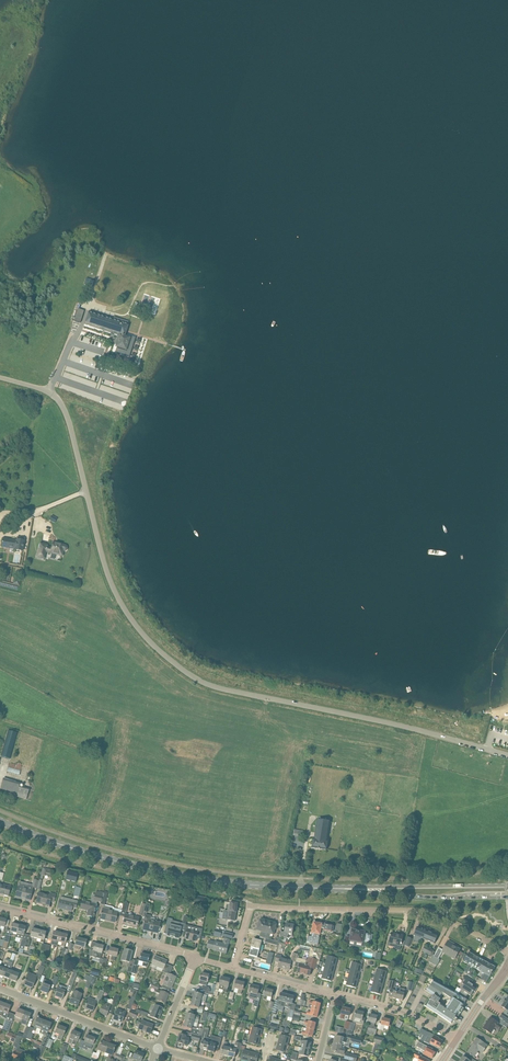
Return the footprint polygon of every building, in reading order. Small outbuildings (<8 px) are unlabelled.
[(84,285),(86,285),(93,288),(95,281),(89,279),(86,279),(84,285)] [(74,323),(80,325),(83,313),(77,311),(74,323)] [(113,320),(88,312),(84,326),(119,337),(116,344),(115,350),(116,350),(115,354),(129,358),(135,340),(131,338),(130,340),(125,339),(128,328),(127,328),(128,324),(129,322),(114,318),(113,320)] [(23,551),(23,546),(24,541),(17,540),(16,541),(3,539),(2,547),(15,549),(15,550),(23,551)] [(47,546),(41,544),(38,554),(45,556),(46,552),(62,556),(64,551),(65,551),(66,550),(67,549),(67,548),(67,547),(66,546),(65,546),(53,542),(52,548),(47,547),(47,546)] [(2,757),(11,759),(16,732),(7,730),(2,757)] [(9,765),(7,772),(19,776),(21,769),(9,765)] [(0,790),(0,792),(26,799),(28,794),(29,789),(19,787),(19,789),(6,785),(8,780),(3,779),(2,784),(1,786),(0,790)] [(326,850),(327,844),(328,841),(327,841),(330,822),(317,820),(314,839),(313,848),(326,850)] [(78,874),(68,871),(66,880),(76,882),(78,874)] [(17,892),(15,897),(16,897),(16,896),(24,898),(24,899),(30,901),(31,896),(32,891),(33,888),(32,887),(32,885),(19,882),(18,887),(17,892)] [(10,890),(10,887),(0,885),(0,894),(8,896),(10,890)] [(101,904),(104,892),(99,891),(99,892),(96,891),(95,898),(92,897),(90,903),(82,902),(82,903),(80,909),(88,911),(87,916),(93,917),(94,915),(96,905),(97,901),(101,902),(100,904),(101,904)] [(118,913),(113,911),(114,908),(113,907),(105,905),(108,893),(104,892),(101,904),(104,905),(101,915),(100,919),(101,919),(101,918),(107,920),(107,921),(115,923),(118,913)] [(54,903),(55,898),(56,895),(51,894),(50,896),(39,894),(37,903),(37,902),(43,904),(49,906),(50,902),(54,903)] [(76,908),(78,901),(64,898),(63,901),(60,900),(58,908),(71,912),(72,907),(76,908)] [(227,920),(230,920),(235,921),(238,903),(230,902),(230,906),(229,906),(228,911),(226,911),(225,916),(228,916),(227,920)] [(151,917),(146,916),(147,913),(148,913),(149,907),(145,906),(143,915),(141,921),(145,922),(143,930),(143,928),(152,930),(152,932),(158,933),(160,922),(154,921),(155,919),(151,918),(151,917)] [(139,918),(132,916),(133,915),(132,914),(132,913),(131,913),(129,913),(129,914),(128,915),(125,915),(124,919),(123,925),(128,926),(128,925),(137,927),(139,918)] [(167,936),(179,939),(181,930),(171,927),(173,919),(168,918),(164,934),(167,935),(167,936)] [(266,938),(268,933),(274,935),(276,924),(260,920),(257,930),(262,932),(260,937),(263,938),(266,938)] [(315,923),(314,923),(311,936),(308,936),(307,943),(318,945),(320,938),(320,933),(321,933),(322,926),(322,924),(318,923),(318,922),(316,922),(315,923)] [(17,934),(19,925),(12,923),(11,929),(9,936),(6,935),(4,941),(8,943),(10,936),(12,936),(13,933),(17,934)] [(333,932),(334,926),(333,925),(326,923),(324,924),(324,926),(322,926),(321,933),(323,934),(324,933),(324,931),(331,933),(333,932)] [(294,925),(286,924),(285,931),(281,930),(280,937),(290,939),(292,936),(294,925)] [(23,939),(24,935),(26,927),(19,925),(17,934),(16,938),(22,939),(20,946),(20,949),(23,950),(24,947),(26,940),(23,939)] [(427,931),(417,927),(414,935),(415,936),(414,940),(418,941),(419,939),(421,940),(422,938),(424,939),(427,931)] [(37,939),(39,930),(32,929),(30,937),(37,939)] [(195,941),(196,938),(200,939),(202,934),(202,930),(199,929),(198,929),(197,932),(187,930),(185,939),(189,940),(189,938),(195,940),(195,941)] [(44,943),(45,937),(46,932),(39,930),(37,939),(41,940),(41,942),(44,943)] [(361,932),(352,930),(351,938),(346,937),(345,943),(350,944),(350,945),(354,946),(355,940),(363,942),(363,940),(365,940),(365,941),(372,942),(373,935),(366,934),(365,934),(365,932),(363,932),(363,931),(362,931),(361,931),(361,932)] [(438,935),(427,931),(424,939),(434,943),(436,940),(438,935)] [(58,942),(61,934),(54,932),(52,940),(51,944),(54,945),(55,941),(58,942)] [(402,940),(403,936),(391,933),(389,943),(396,945),(394,949),(399,951),(401,946),(403,946),(405,941),(402,940)] [(65,944),(66,941),(67,935),(61,934),(58,942),(62,943),(61,947),(64,948),(65,944)] [(274,941),(266,938),(263,938),(260,937),(259,940),(254,939),(252,947),(260,950),(262,941),(278,946),(278,944),(279,942),(274,941)] [(80,947),(85,948),(87,940),(77,938),(75,945),(69,944),(68,950),(73,951),(73,949),(79,950),(80,947)] [(209,940),(207,948),(213,950),(226,953),(228,945),(230,940),(225,938),(223,944),(216,942),(209,940)] [(455,959),(457,954),(460,950),(451,945),(452,943),(448,941),(443,951),(442,952),(443,952),(455,959)] [(279,942),(278,944),(279,944),(278,952),(281,953),(282,949),(283,949),(284,946),(286,946),(287,944),(279,942)] [(90,950),(88,956),(96,958),(101,959),(102,953),(101,953),(103,946),(95,944),(93,951),(90,950)] [(422,951),(431,956),(434,950),(425,946),(422,951)] [(258,958),(260,950),(252,947),(249,956),(255,957),(254,960),(260,962),(261,958),(258,958)] [(297,959),(295,967),(299,968),(298,972),(298,973),(298,972),(304,974),(309,976),(312,967),(311,967),(312,966),(316,967),(318,968),(319,965),(320,962),(320,961),(323,949),(311,947),(310,951),(309,955),(309,957),(308,957),(308,960),(297,958),(297,959)] [(116,957),(117,955),(118,950),(110,948),(108,953),(108,955),(112,956),(111,960),(114,961),(115,957),(116,957)] [(443,951),(438,948),(434,955),(433,955),(429,962),(436,966),(437,965),(438,965),(439,962),(439,961),(440,960),(439,959),(443,952),(442,952),(443,951)] [(132,952),(124,950),(121,960),(129,962),(128,968),(127,972),(131,973),(134,962),(134,960),(134,962),(130,961),(132,952)] [(277,954),(275,962),(280,963),(278,967),(283,968),(283,967),(290,969),(291,966),(295,967),(297,959),(298,954),(293,953),(291,961),(281,958),(281,956),(277,954)] [(477,957),(474,955),(469,953),(467,957),(464,962),(468,964),(466,969),(465,969),(463,972),(467,974),(471,966),(477,957)] [(147,963),(148,963),(149,956),(141,954),(138,965),(146,967),(147,963)] [(335,966),(338,958),(328,956),(326,963),(335,966)] [(166,974),(169,965),(166,964),(167,961),(162,959),(162,960),(155,957),(153,962),(152,965),(157,967),(156,970),(166,974)] [(485,961),(477,957),(471,966),(472,966),(471,967),(479,971),(485,961)] [(13,963),(9,961),(7,967),(4,977),(10,979),(13,972),(10,971),(13,963)] [(495,967),(485,961),(479,971),(484,974),(481,979),(486,982),(491,973),(493,974),(494,971),(493,970),(495,967)] [(360,973),(362,965),(352,962),(350,970),(360,973)] [(333,974),(335,966),(326,963),(324,971),(333,974)] [(163,985),(165,986),(170,988),(173,981),(174,982),(176,977),(170,975),(173,967),(169,965),(166,974),(167,974),(163,985)] [(385,979),(387,971),(377,969),(375,977),(385,979)] [(358,980),(360,973),(350,970),(348,978),(358,980)] [(331,982),(333,974),(324,971),(322,979),(331,982)] [(16,982),(18,977),(19,974),(13,972),(10,979),(16,982)] [(72,987),(75,980),(77,974),(73,972),(69,985),(72,987)] [(208,982),(210,975),(202,973),(200,980),(199,984),(207,986),(208,982)] [(32,988),(34,983),(37,976),(33,975),(31,978),(27,976),(24,985),(32,988)] [(93,978),(86,975),(84,980),(87,981),(85,987),(89,989),(91,984),(93,978)] [(419,981),(424,983),(427,977),(422,975),(419,981)] [(42,976),(40,982),(42,983),(43,983),(42,986),(40,991),(48,994),(49,989),(51,986),(47,984),(48,981),(44,979),(45,977),(42,976)] [(474,981),(466,976),(463,979),(465,981),(460,989),(461,990),(458,994),(460,995),(465,998),(468,994),(471,996),(474,991),(475,992),(476,990),(472,987),(471,984),(474,981)] [(228,987),(229,985),(230,979),(222,977),(220,985),(219,988),(224,989),(223,992),(227,993),(228,987)] [(383,987),(385,979),(375,977),(373,984),(383,987)] [(356,988),(358,980),(348,978),(346,985),(356,988)] [(399,988),(395,986),(396,982),(390,980),(388,988),(391,988),(389,997),(396,999),(399,988)] [(425,990),(433,996),(431,1000),(429,998),(425,1006),(451,1024),(467,1000),(465,998),(460,995),(458,994),(455,992),(447,988),(432,980),(431,980),(433,981),(427,991),(425,990)] [(243,990),(244,989),(245,983),(237,981),(235,988),(239,989),(238,993),(241,994),(243,990)] [(159,993),(160,991),(157,990),(159,987),(152,984),(151,987),(155,989),(154,992),(159,993)] [(381,995),(383,987),(373,984),(371,992),(381,995)] [(260,994),(258,994),(260,987),(251,985),(249,992),(250,992),(248,998),(250,999),(249,999),(254,1000),(255,1000),(254,1006),(258,1007),(261,995),(260,995),(260,994)] [(62,999),(64,994),(67,988),(63,986),(62,990),(57,989),(54,996),(62,999)] [(403,988),(403,989),(399,988),(396,999),(403,1001),(404,995),(405,993),(405,989),(403,988)] [(272,998),(272,996),(273,991),(265,989),(264,995),(264,996),(263,999),(267,1000),(268,996),(272,998)] [(82,994),(73,991),(72,995),(69,1002),(78,1006),(80,998),(82,994)] [(169,994),(164,992),(160,991),(157,1000),(165,1004),(169,994)] [(203,994),(200,994),(195,992),(193,999),(201,1001),(202,998),(206,999),(207,996),(203,995),(203,994)] [(278,1006),(277,1010),(283,1011),(285,1007),(286,1002),(288,995),(281,993),(279,999),(279,1000),(278,1004),(279,1004),(278,1005),(278,1006)] [(111,1009),(113,1010),(119,995),(115,994),(113,1000),(114,1001),(111,1009)] [(286,1002),(285,1007),(288,1008),(288,1007),(291,1008),(292,1004),(293,1004),(293,1002),(295,997),(288,995),(286,1002)] [(127,1009),(130,1010),(136,998),(132,996),(127,1009)] [(99,1014),(106,1017),(112,1000),(110,999),(110,1000),(104,998),(99,1014)] [(200,1005),(201,1001),(193,999),(191,1006),(196,1008),(199,1008),(203,1009),(204,1006),(200,1005)] [(93,1011),(95,1006),(96,1001),(93,1000),(93,1002),(87,1000),(84,1008),(93,1011)] [(309,1005),(308,1008),(312,1009),(319,1011),(321,1004),(313,1002),(310,1001),(309,1005)] [(9,1011),(11,1006),(4,1004),(0,1015),(0,1016),(2,1016),(3,1012),(8,1014),(9,1011)] [(163,1009),(158,1006),(154,1005),(150,1016),(158,1020),(163,1009)] [(345,1015),(350,1016),(351,1010),(343,1008),(341,1014),(342,1014),(341,1018),(344,1019),(345,1015)] [(21,1019),(25,1011),(18,1009),(16,1014),(15,1017),(21,1019)] [(307,1012),(307,1015),(310,1016),(312,1016),(318,1018),(319,1011),(312,1009),(311,1013),(307,1012)] [(27,1024),(29,1019),(31,1014),(25,1011),(21,1019),(21,1021),(27,1024)] [(122,1023),(124,1017),(125,1013),(121,1011),(120,1013),(116,1012),(113,1019),(122,1023)] [(353,1021),(364,1024),(365,1019),(363,1018),(364,1013),(356,1011),(355,1017),(353,1021)] [(196,1015),(187,1013),(185,1020),(198,1023),(199,1020),(200,1016),(196,1015)] [(503,1013),(500,1017),(507,1022),(507,1016),(503,1013)] [(376,1023),(376,1022),(378,1017),(370,1014),(368,1020),(368,1021),(372,1022),(371,1026),(369,1026),(367,1030),(374,1032),(373,1034),(376,1034),(378,1028),(374,1027),(375,1023),(376,1023)] [(391,1020),(383,1018),(380,1030),(383,1030),(384,1026),(389,1027),(391,1020)] [(498,1023),(495,1021),(490,1018),(487,1023),(488,1023),(484,1029),(484,1028),(483,1029),(491,1033),(495,1027),(499,1030),(502,1026),(498,1023)] [(41,1030),(44,1021),(37,1019),(35,1024),(34,1027),(33,1031),(35,1032),(37,1029),(41,1030)] [(196,1030),(198,1023),(185,1020),(184,1027),(192,1029),(196,1030)] [(48,1033),(49,1029),(51,1024),(44,1021),(41,1030),(40,1033),(43,1034),(43,1035),(46,1036),(47,1033),(48,1033)] [(137,1022),(135,1027),(139,1028),(138,1029),(150,1033),(153,1025),(142,1021),(141,1023),(137,1022)] [(316,1023),(311,1022),(309,1021),(309,1022),(305,1021),(304,1024),(308,1025),(307,1028),(315,1030),(316,1023)] [(204,1029),(205,1025),(203,1025),(202,1028),(199,1028),(198,1031),(197,1030),(196,1035),(201,1036),(203,1029),(204,1029)] [(63,1036),(64,1034),(66,1029),(58,1026),(55,1033),(59,1035),(57,1040),(61,1041),(63,1036)] [(262,1030),(260,1029),(260,1027),(256,1026),(255,1028),(253,1027),(250,1035),(260,1038),(262,1030)] [(313,1037),(315,1030),(307,1028),(306,1032),(303,1031),(302,1034),(305,1035),(308,1036),(313,1037)] [(209,1030),(204,1029),(203,1029),(201,1037),(204,1038),(203,1040),(200,1049),(207,1050),(210,1042),(211,1039),(207,1038),(209,1030)] [(431,1043),(439,1048),(440,1047),(441,1044),(442,1041),(438,1039),(439,1038),(434,1036),(429,1033),(421,1029),(419,1033),(427,1037),(425,1041),(430,1044),(431,1043)] [(77,1042),(78,1039),(80,1034),(72,1031),(70,1035),(69,1039),(73,1040),(71,1044),(75,1046),(77,1042)] [(180,1034),(178,1043),(187,1045),(192,1046),(193,1041),(189,1040),(190,1039),(190,1038),(190,1037),(186,1036),(180,1034)] [(258,1045),(260,1038),(250,1035),(248,1043),(258,1045)] [(290,1037),(286,1036),(280,1035),(278,1042),(288,1045),(290,1037)] [(17,1036),(13,1046),(15,1047),(11,1058),(18,1060),(21,1060),(25,1051),(19,1049),(20,1045),(19,1045),(21,1038),(17,1036)] [(93,1046),(93,1044),(95,1039),(87,1036),(84,1042),(81,1040),(79,1047),(86,1049),(87,1047),(91,1049),(92,1046),(93,1046)] [(220,1046),(222,1038),(215,1036),(215,1039),(214,1040),(211,1039),(210,1042),(207,1050),(214,1052),(217,1045),(219,1045),(219,1046),(220,1046)] [(336,1036),(334,1043),(346,1047),(348,1041),(359,1044),(361,1039),(362,1040),(348,1036),(347,1039),(336,1036)] [(384,1039),(375,1036),(373,1043),(376,1043),(381,1044),(384,1039)] [(484,1043),(482,1042),(478,1039),(474,1045),(473,1044),(468,1053),(470,1054),(470,1055),(471,1056),(471,1055),(474,1057),(479,1050),(483,1053),(487,1046),(484,1043)] [(311,1043),(302,1040),(301,1044),(303,1045),(302,1048),(311,1050),(312,1047),(311,1046),(311,1043)] [(104,1054),(108,1044),(101,1041),(97,1051),(104,1054)] [(228,1056),(230,1048),(227,1047),(228,1042),(225,1041),(223,1046),(221,1054),(228,1056)] [(240,1051),(241,1045),(242,1044),(236,1042),(234,1049),(230,1048),(228,1056),(235,1058),(237,1050),(240,1051)] [(286,1053),(288,1045),(278,1042),(276,1050),(281,1052),(283,1052),(286,1053)] [(427,1047),(422,1044),(418,1042),(416,1046),(425,1051),(424,1054),(432,1059),(436,1052),(432,1050),(432,1049),(428,1047),(427,1047)] [(346,1047),(334,1043),(332,1051),(336,1052),(335,1053),(341,1055),(342,1053),(344,1054),(346,1047)] [(376,1043),(372,1054),(375,1055),(381,1044),(376,1043)] [(113,1052),(115,1047),(108,1044),(104,1054),(109,1055),(107,1060),(113,1060),(110,1059),(113,1052)] [(41,1058),(45,1047),(41,1045),(40,1046),(39,1050),(37,1056),(41,1058)] [(311,1050),(302,1048),(301,1051),(300,1051),(299,1055),(308,1057),(309,1053),(310,1053),(311,1050)] [(251,1052),(244,1050),(241,1060),(246,1060),(249,1060),(251,1052)] [(131,1053),(129,1057),(136,1060),(141,1060),(144,1055),(135,1051),(134,1055),(131,1053)] [(259,1054),(251,1052),(249,1060),(257,1060),(259,1054)] [(346,1053),(344,1059),(352,1060),(357,1060),(358,1056),(346,1053)] [(421,1057),(421,1055),(416,1053),(413,1057),(419,1060),(429,1060),(421,1057)]
